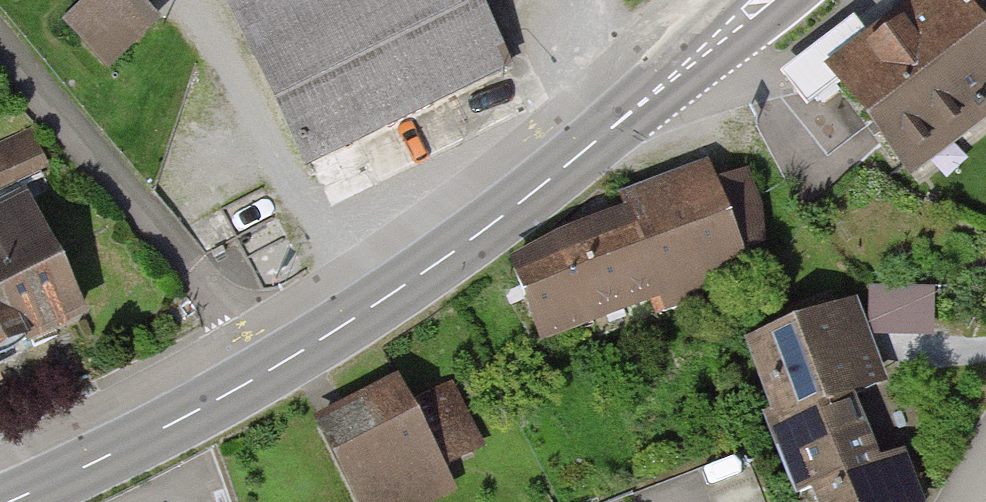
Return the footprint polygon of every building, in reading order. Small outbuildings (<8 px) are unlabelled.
[(67,20),(108,65),(145,30),(118,0),(90,0),(67,20)] [(303,153),(430,92),(436,105),(508,69),(474,0),(228,0),(303,153)] [(906,163),(985,102),(985,47),(950,0),(949,0),(881,52),(843,80),(906,163)] [(985,47),(985,0),(950,0),(985,47)] [(843,80),(881,52),(854,18),(781,75),(807,109),(843,80)] [(0,143),(0,179),(3,186),(40,168),(22,132),(0,143)] [(713,186),(631,218),(657,287),(649,290),(659,314),(667,311),(737,284),(747,273),(740,256),(759,243),(757,209),(754,201),(744,174),(713,186)] [(0,245),(0,295),(22,341),(80,312),(27,203),(0,216),(0,227),(7,242),(0,245)] [(513,270),(540,340),(590,321),(587,314),(649,290),(657,287),(631,218),(598,230),(555,246),(545,252),(541,255),(513,270)] [(935,291),(870,290),(869,336),(934,338),(935,291)] [(0,295),(0,352),(22,341),(0,295)] [(835,311),(755,341),(786,421),(796,417),(806,444),(785,452),(801,494),(816,488),(821,501),(918,501),(900,456),(871,467),(845,399),(866,391),(835,311)] [(321,426),(359,501),(406,501),(450,480),(444,469),(440,460),(478,441),(464,415),(468,414),(453,385),(452,386),(412,406),(411,403),(402,385),(347,413),(336,419),(321,426)]
